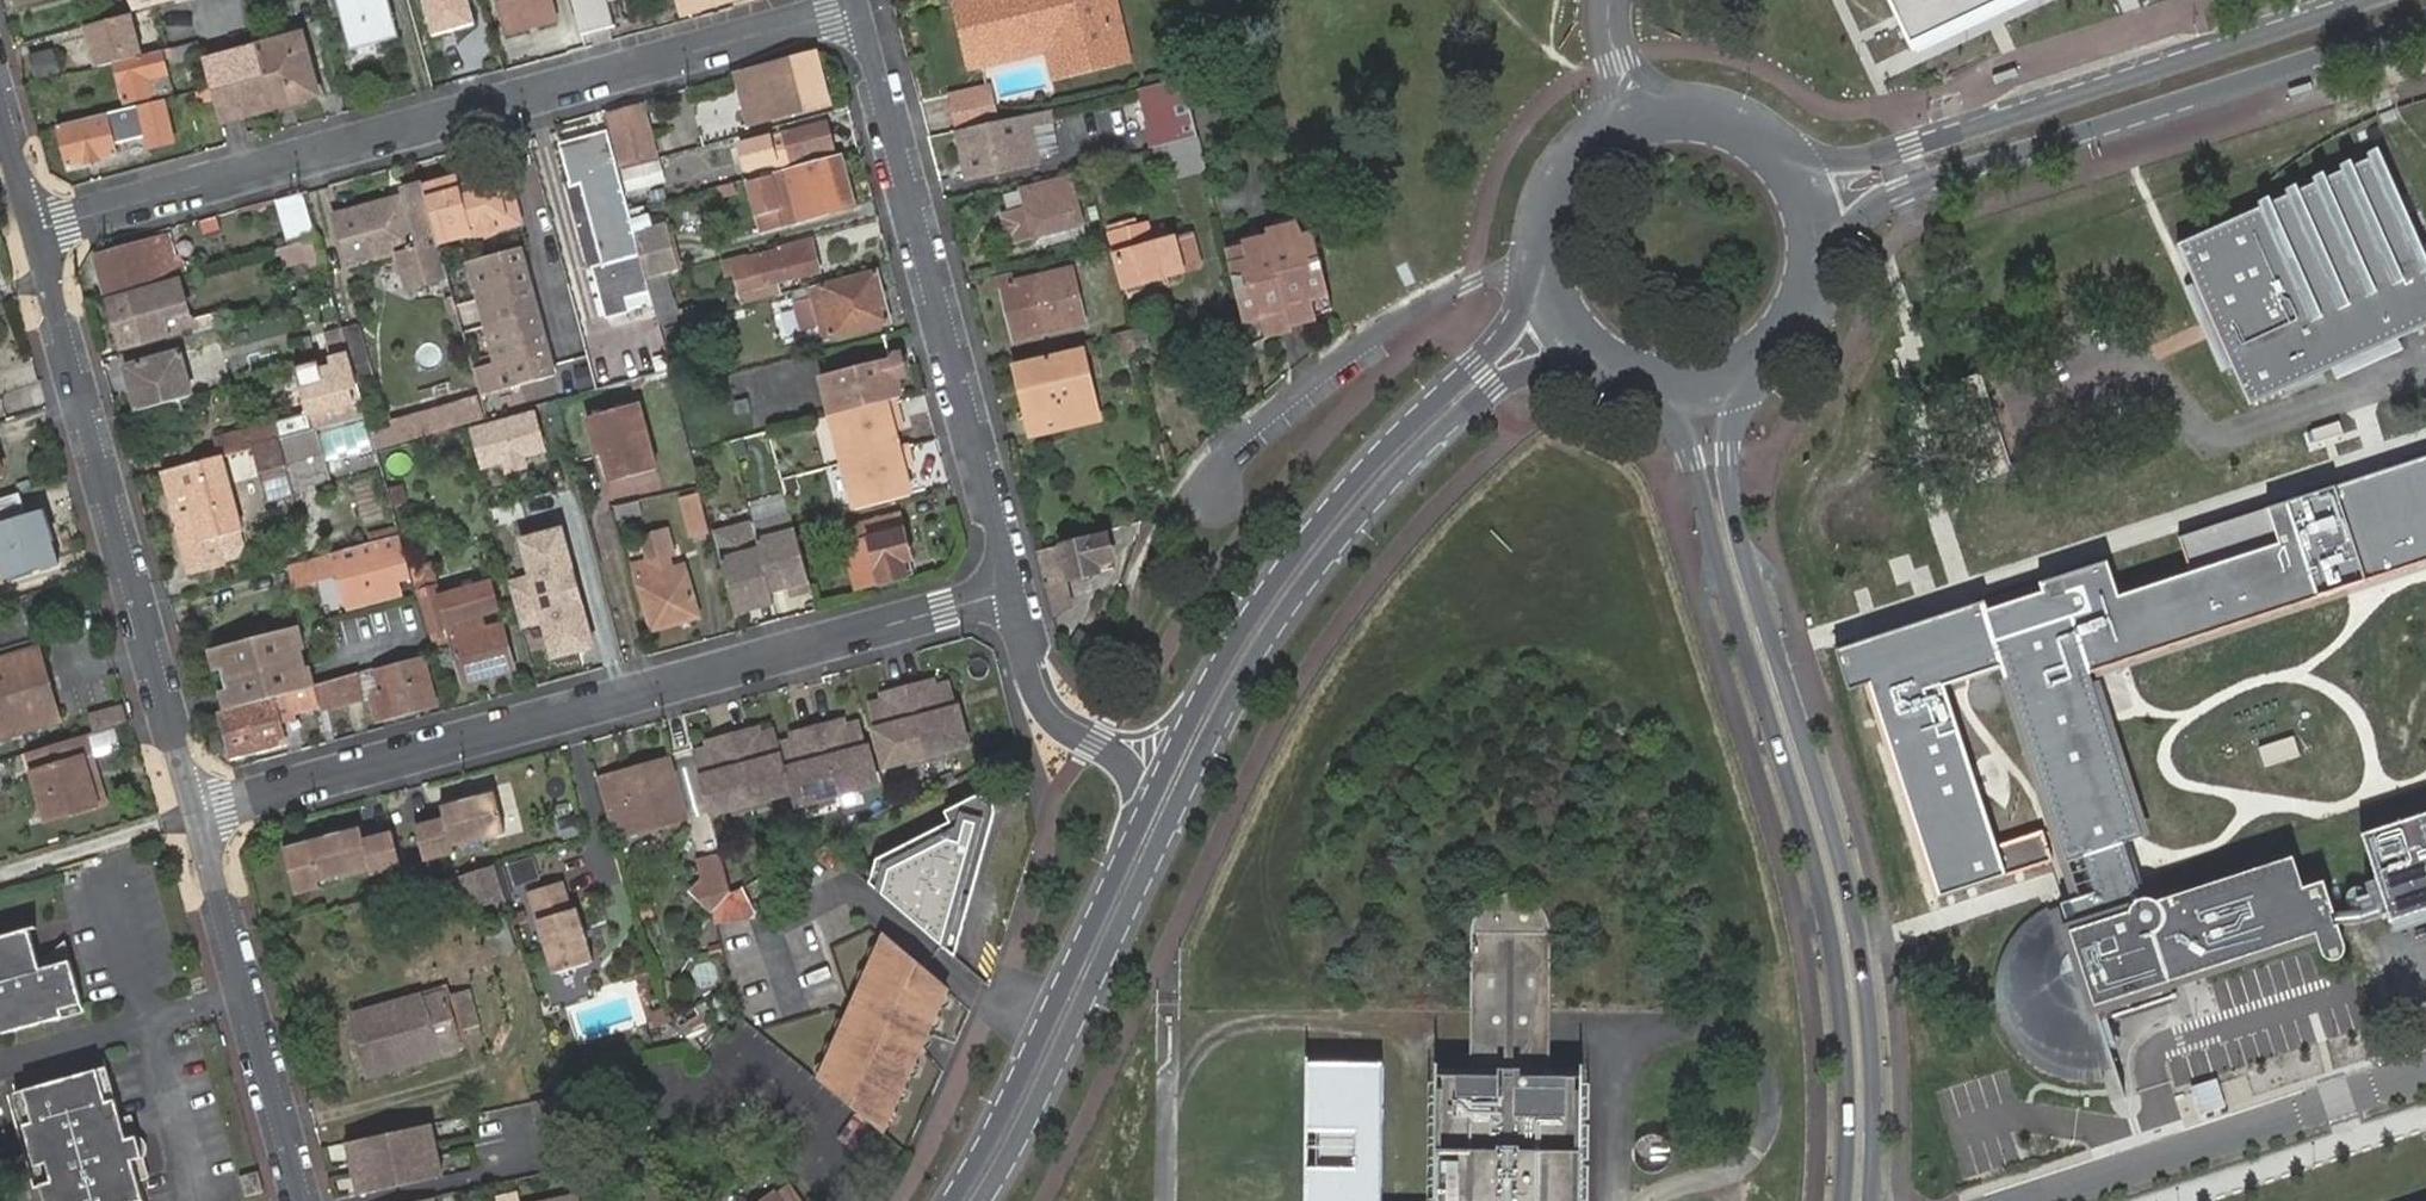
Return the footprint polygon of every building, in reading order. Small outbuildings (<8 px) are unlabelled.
[(353,51),(402,38),(391,0),(340,0),(353,51)] [(439,34),(476,25),(469,0),(429,0),(439,34)] [(508,23),(511,33),(538,27),(558,20),(552,0),(502,0),(508,23)] [(583,35),(616,26),(609,0),(574,0),(583,35)] [(687,10),(717,2),(716,0),(684,0),(687,10)] [(968,1),(960,2),(976,67),(1050,50),(1057,78),(1131,60),(1116,0),(1108,0),(1120,52),(1063,66),(1057,41),(981,58),(968,1)] [(1057,41),(1063,66),(1120,52),(1108,0),(1097,0),(1083,3),(1050,12),(1047,0),(970,0),(968,1),(981,58),(1057,41)] [(1050,12),(1083,3),(1083,0),(1047,0),(1050,12)] [(1916,45),(2011,0),(1894,0),(1916,45)] [(261,48),(275,107),(320,95),(303,34),(260,46),(261,48)] [(261,48),(207,62),(223,122),(276,108),(275,107),(261,48)] [(171,58),(169,49),(115,63),(125,103),(171,91),(163,60),(171,58)] [(33,56),(39,76),(59,71),(53,50),(33,56)] [(816,55),(748,74),(759,112),(751,115),(753,124),(829,104),(816,55)] [(748,74),(740,76),(751,115),(759,112),(748,74)] [(1142,91),(1151,130),(1147,131),(1151,150),(1164,147),(1199,139),(1185,81),(1142,91)] [(952,97),(960,131),(997,123),(989,88),(952,97)] [(152,103),(59,127),(69,168),(116,157),(114,143),(133,138),(130,121),(154,114),(152,103)] [(644,108),(613,116),(626,169),(658,160),(644,108)] [(960,131),(970,179),(1037,164),(1036,157),(1029,128),(1046,124),(1053,123),(1051,111),(997,123),(960,131)] [(776,139),(779,157),(771,159),(773,167),(774,170),(795,164),(796,166),(837,156),(829,124),(776,139)] [(1046,124),(1029,128),(1036,157),(1053,153),(1046,124)] [(610,136),(561,149),(605,318),(654,304),(610,136)] [(779,157),(776,139),(752,146),(759,172),(773,167),(771,159),(779,157)] [(1199,139),(1164,147),(1171,178),(1206,170),(1199,139)] [(2425,324),(2425,253),(2380,152),(2180,243),(2217,325),(2252,402),(2425,324)] [(842,161),(751,184),(760,217),(796,208),(799,222),(855,208),(842,161)] [(458,181),(427,189),(441,241),(472,233),(474,238),(523,224),(510,175),(460,189),(458,181)] [(1096,180),(1113,239),(1128,234),(1125,226),(1111,176),(1096,180)] [(1033,239),(1084,226),(1072,180),(1023,191),(1028,210),(1013,213),(1002,215),(1010,245),(1033,239)] [(426,186),(414,189),(416,197),(408,200),(407,197),(405,198),(337,216),(351,267),(401,253),(411,289),(451,278),(441,241),(427,189),(426,186)] [(414,189),(404,192),(405,198),(407,197),(408,200),(416,197),(414,189)] [(1008,194),(1013,213),(1028,210),(1023,191),(1008,194)] [(304,194),(279,200),(292,246),(317,239),(304,194)] [(796,208),(760,217),(764,231),(799,222),(796,208)] [(1308,217),(1221,236),(1249,355),(1336,338),(1320,268),(1308,217)] [(1113,239),(1129,297),(1167,287),(1165,276),(1200,267),(1193,240),(1143,253),(1135,223),(1125,226),(1128,234),(1113,239)] [(649,282),(679,273),(666,226),(636,234),(649,282)] [(1086,235),(1084,226),(1033,239),(1036,248),(1086,235)] [(97,258),(107,293),(185,272),(183,264),(177,266),(170,239),(97,258)] [(522,249),(471,262),(498,364),(476,371),(482,397),(558,378),(522,249)] [(750,304),(781,296),(779,284),(820,272),(815,250),(781,258),(779,252),(734,264),(742,293),(746,292),(750,304)] [(992,280),(994,290),(1004,288),(1016,342),(1086,327),(1074,272),(1013,285),(1011,276),(992,280)] [(813,291),(812,287),(794,292),(797,304),(815,299),(825,339),(889,323),(877,276),(813,291)] [(188,312),(180,280),(108,300),(122,348),(169,335),(164,318),(188,312)] [(337,358),(348,355),(342,329),(331,333),(337,358)] [(357,386),(375,381),(367,352),(350,357),(357,386)] [(1060,411),(1096,403),(1084,353),(1023,368),(1034,415),(1027,418),(1032,438),(1064,431),(1060,411)] [(129,369),(139,411),(192,397),(181,354),(129,369)] [(311,414),(361,400),(357,386),(350,357),(348,355),(337,358),(333,359),(338,380),(304,389),(311,414)] [(892,361),(827,377),(837,415),(891,402),(894,401),(901,399),(892,361)] [(1015,371),(1027,418),(1034,415),(1023,368),(1015,371)] [(827,377),(823,378),(832,417),(837,415),(827,377)] [(485,420),(479,398),(392,420),(394,428),(374,434),(379,449),(485,420)] [(832,417),(844,465),(897,451),(899,450),(895,433),(892,423),(900,421),(894,401),(891,402),(837,415),(832,417)] [(1101,422),(1096,403),(1060,411),(1064,431),(1101,422)] [(605,461),(652,446),(641,406),(590,421),(602,462),(605,461)] [(473,430),(485,468),(545,451),(535,414),(473,430)] [(277,435),(306,433),(305,418),(276,421),(277,435)] [(902,431),(900,421),(892,423),(895,433),(902,431)] [(364,423),(327,431),(334,462),(371,453),(364,423)] [(310,437),(279,444),(292,491),(322,484),(310,437)] [(279,442),(254,448),(269,501),(292,494),(292,491),(279,444),(279,442)] [(660,473),(652,446),(605,461),(613,486),(660,473)] [(897,451),(844,465),(855,512),(911,497),(904,470),(912,467),(907,449),(899,450),(897,451)] [(2095,670),(2425,561),(2425,455),(2179,537),(2191,571),(2121,594),(2109,559),(2063,574),(2077,614),(2095,670)] [(237,557),(243,548),(239,533),(243,532),(221,457),(162,472),(191,574),(225,565),(224,561),(237,557)] [(701,496),(682,501),(692,540),(711,534),(701,496)] [(619,525),(646,518),(642,502),(614,509),(619,525)] [(43,513),(6,524),(9,531),(45,521),(43,513)] [(810,583),(794,517),(754,527),(772,593),(810,583)] [(902,564),(910,561),(909,554),(912,548),(910,542),(905,539),(899,517),(849,530),(852,544),(845,545),(858,592),(907,579),(902,564)] [(58,566),(45,521),(9,531),(6,524),(0,526),(0,584),(58,566)] [(553,521),(509,533),(544,658),(588,646),(553,521)] [(753,524),(715,534),(718,546),(736,615),(775,604),(772,593),(753,524)] [(654,558),(637,563),(655,632),(703,619),(689,567),(677,570),(673,555),(677,554),(672,531),(648,538),(654,558)] [(1096,567),(1112,563),(1105,537),(1047,552),(1036,555),(1045,588),(1056,585),(1081,579),(1083,583),(1089,582),(1092,576),(1098,575),(1096,567)] [(401,556),(405,555),(400,539),(292,567),(298,585),(341,574),(350,608),(400,596),(396,581),(408,578),(401,556)] [(907,579),(914,577),(910,561),(902,564),(907,579)] [(431,563),(408,570),(413,589),(437,583),(431,563)] [(1114,571),(1112,563),(1096,567),(1098,575),(1114,571)] [(2093,891),(2061,903),(2065,916),(2051,920),(2047,905),(2029,916),(2018,927),(2007,943),(2003,950),(1996,969),(1994,984),(1994,998),(1996,1009),(1999,1019),(2004,1029),(2015,1046),(2029,1063),(2035,1069),(2044,1073),(2060,1079),(2077,1082),(2102,1080),(2101,1073),(2097,1052),(2107,1049),(2099,1021),(2135,1009),(2143,1005),(2148,1001),(2151,997),(2153,994),(2155,990),(2158,986),(2172,981),(2317,936),(2323,956),(2326,960),(2327,960),(2329,962),(2335,963),(2336,962),(2340,962),(2342,960),(2346,953),(2346,948),(2325,883),(2305,889),(2295,858),(2173,897),(2157,902),(2144,899),(2126,843),(2145,837),(2099,681),(2095,670),(2077,614),(2063,574),(2043,580),(2048,594),(1990,613),(1987,601),(1838,648),(1848,684),(1869,677),(1943,893),(2010,874),(1946,684),(2004,666),(2067,862),(2082,856),(2088,876),(2093,891)] [(487,671),(514,664),(504,627),(487,632),(482,616),(499,612),(492,585),(442,599),(437,584),(419,589),(436,647),(453,642),(465,685),(489,678),(487,671)] [(1056,585),(1045,588),(1054,618),(1063,609),(1056,585)] [(295,626),(282,630),(287,649),(292,648),(301,645),(295,626)] [(282,630),(223,645),(229,664),(224,665),(230,686),(243,682),(244,681),(296,666),(292,648),(287,649),(282,630)] [(223,645),(210,648),(216,668),(224,665),(229,664),(223,645)] [(0,660),(0,737),(59,718),(40,648),(0,660)] [(414,705),(435,700),(425,661),(378,676),(385,704),(376,706),(380,722),(416,713),(414,705)] [(219,689),(226,712),(273,699),(288,695),(312,688),(306,664),(296,666),(244,681),(243,682),(230,686),(219,689)] [(516,671),(514,664),(487,671),(489,678),(516,671)] [(358,674),(329,682),(333,702),(363,696),(358,674)] [(937,675),(926,679),(928,688),(939,685),(937,675)] [(906,685),(927,755),(968,742),(950,681),(939,685),(928,688),(926,679),(906,685)] [(329,682),(318,685),(321,705),(333,702),(329,682)] [(295,712),(321,705),(318,685),(312,688),(288,695),(292,712),(295,712)] [(886,767),(927,755),(906,685),(887,690),(890,699),(881,702),(868,705),(886,767)] [(879,692),(881,702),(890,699),(887,690),(879,692)] [(288,695),(273,699),(280,726),(297,721),(295,712),(292,712),(288,695)] [(280,726),(273,699),(220,715),(233,761),(285,746),(280,726)] [(437,707),(435,700),(414,705),(416,713),(437,707)] [(85,712),(91,730),(125,719),(119,701),(85,712)] [(845,716),(836,718),(838,727),(847,725),(845,716)] [(836,718),(817,724),(838,794),(879,782),(860,720),(847,725),(838,727),(836,718)] [(761,724),(751,727),(754,737),(763,734),(761,724)] [(838,794),(817,724),(798,729),(801,739),(791,742),(780,745),(788,773),(794,792),(797,806),(838,794)] [(754,803),(794,792),(788,773),(780,745),(779,740),(776,730),(763,734),(754,737),(751,727),(732,733),(754,803)] [(788,732),(791,742),(801,739),(798,729),(788,732)] [(713,815),(754,803),(732,733),(714,739),(716,748),(707,751),(695,755),(713,815)] [(93,762),(85,737),(70,743),(32,754),(39,778),(34,779),(50,825),(99,811),(86,764),(93,762)] [(705,742),(707,751),(716,748),(714,739),(705,742)] [(107,809),(93,762),(86,764),(99,811),(107,809)] [(604,780),(620,837),(684,820),(667,763),(604,780)] [(495,793),(470,800),(481,839),(505,833),(495,793)] [(481,839),(470,800),(443,807),(445,818),(416,827),(425,862),(454,854),(452,846),(481,839)] [(896,853),(882,894),(957,960),(997,828),(998,818),(996,808),(988,803),(974,800),(945,816),(951,828),(896,853)] [(2365,836),(2393,924),(2425,913),(2425,817),(2365,836)] [(360,826),(306,840),(316,879),(369,866),(370,872),(401,865),(392,830),(363,837),(360,826)] [(283,844),(295,891),(318,885),(316,879),(306,840),(283,844)] [(702,850),(706,862),(725,856),(722,845),(702,850)] [(734,888),(735,888),(730,870),(725,856),(706,862),(710,877),(703,884),(693,894),(714,912),(723,901),(720,895),(734,888)] [(462,879),(469,906),(502,897),(493,871),(462,879)] [(530,893),(556,974),(595,961),(579,909),(572,911),(564,882),(530,893)] [(734,888),(720,895),(723,901),(714,912),(717,923),(749,917),(757,910),(741,885),(735,888),(734,888)] [(1582,1076),(1548,1075),(1551,923),(1547,910),(1542,903),(1536,896),(1526,891),(1515,888),(1509,887),(1498,889),(1485,896),(1476,906),(1470,919),(1468,1004),(1467,1074),(1436,1073),(1433,1200),(1579,1200),(1582,1076)] [(425,888),(399,895),(402,909),(429,902),(425,888)] [(75,978),(71,969),(69,958),(68,957),(67,955),(66,954),(65,954),(63,954),(62,955),(60,956),(63,970),(52,972),(42,975),(40,967),(30,934),(0,941),(0,1000),(75,978)] [(865,1022),(849,1014),(819,1081),(828,1090),(883,1134),(921,1051),(899,1041),(904,1029),(926,1040),(948,990),(883,938),(859,992),(875,1000),(865,1022)] [(68,945),(40,967),(42,975),(52,972),(63,970),(60,956),(62,955),(63,954),(65,954),(66,954),(67,955),(68,957),(69,958),(71,969),(74,968),(68,945)] [(75,978),(0,1000),(0,1040),(64,1021),(62,1012),(83,1006),(75,978)] [(2143,1005),(2135,1009),(2177,997),(2172,981),(2158,986),(2155,990),(2153,994),(2151,997),(2148,1001),(2143,1005)] [(875,1000),(859,992),(849,1014),(865,1022),(875,1000)] [(461,1049),(445,994),(354,1019),(369,1074),(461,1049)] [(62,1012),(64,1021),(85,1014),(83,1006),(62,1012)] [(926,1040),(904,1029),(899,1041),(921,1051),(926,1040)] [(2107,1049),(2097,1052),(2101,1073),(2113,1069),(2107,1049)] [(1318,1101),(1364,1103),(1381,1103),(1383,1057),(1306,1056),(1306,1101),(1304,1200),(1317,1200),(1318,1101)] [(110,1072),(101,1075),(103,1082),(112,1079),(110,1072)] [(101,1075),(27,1096),(29,1104),(103,1082),(101,1075)] [(112,1079),(103,1082),(109,1105),(118,1103),(112,1079)] [(103,1082),(29,1104),(35,1127),(26,1130),(38,1170),(49,1167),(53,1178),(55,1186),(44,1190),(47,1200),(146,1200),(142,1185),(152,1182),(147,1160),(147,1149),(141,1139),(135,1121),(124,1124),(118,1103),(109,1105),(103,1082)] [(29,1104),(27,1096),(17,1099),(19,1107),(29,1104)] [(589,1166),(568,1098),(533,1106),(548,1175),(589,1166)] [(1381,1120),(1364,1120),(1364,1103),(1318,1101),(1317,1200),(1380,1200),(1381,1120)] [(1381,1103),(1364,1103),(1364,1120),(1381,1120),(1381,1103)] [(35,1127),(29,1104),(19,1107),(26,1130),(35,1127)] [(432,1128),(348,1148),(360,1200),(444,1181),(432,1128)]
